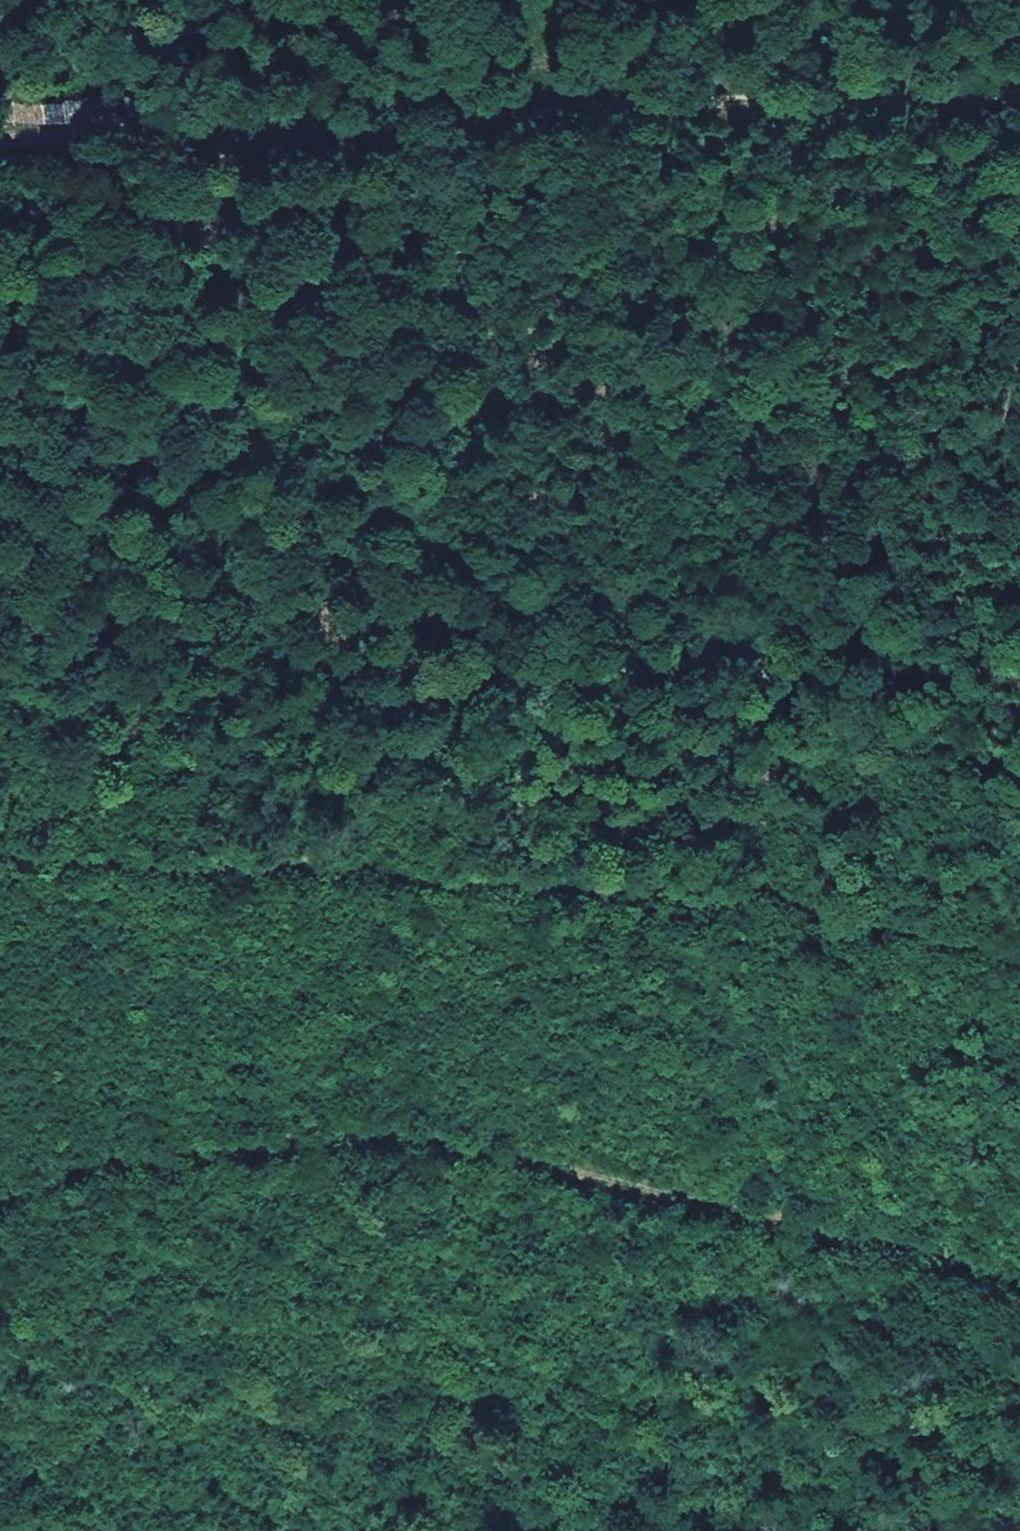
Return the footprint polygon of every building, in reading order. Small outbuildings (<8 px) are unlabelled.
[(66,106),(13,106),(13,123),(67,123),(66,106)]
